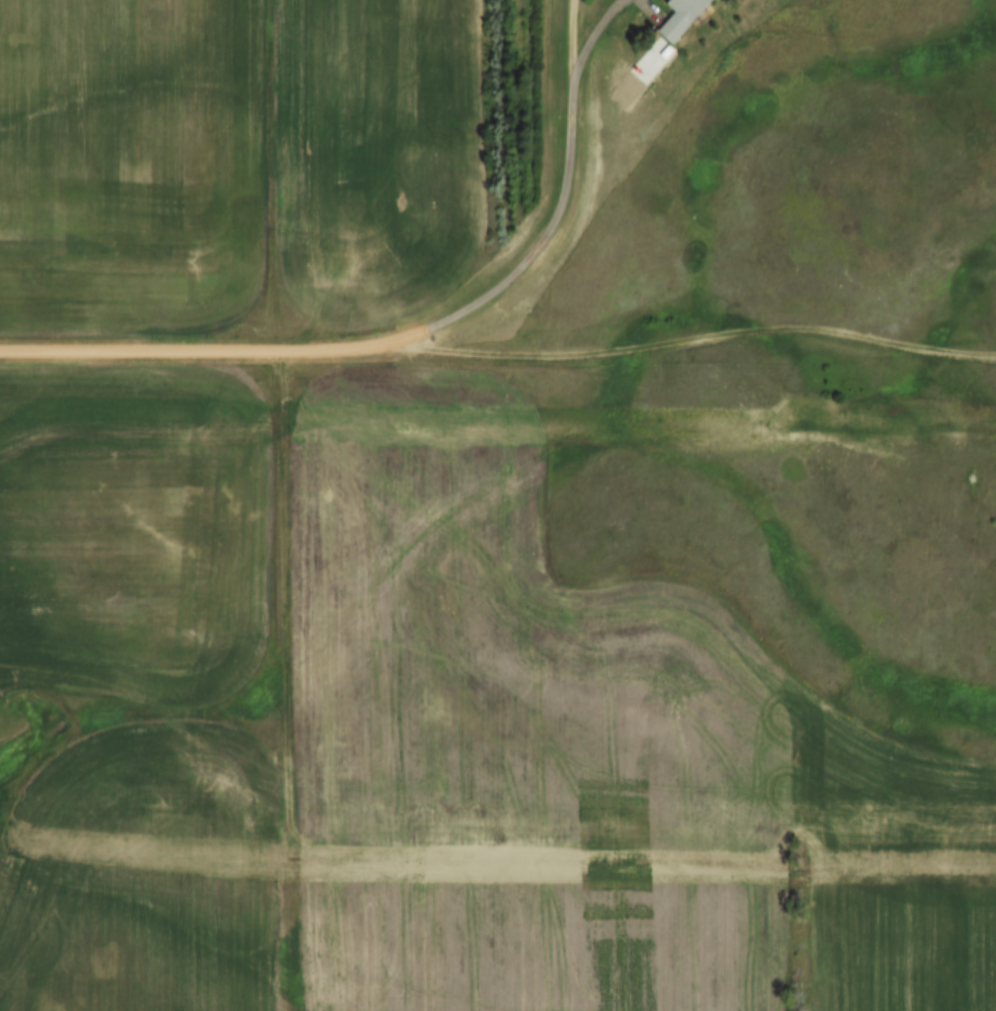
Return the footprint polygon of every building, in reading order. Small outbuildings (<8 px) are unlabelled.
[(683,48),(720,0),(677,0),(672,6),(681,14),(665,34),(683,48)]
